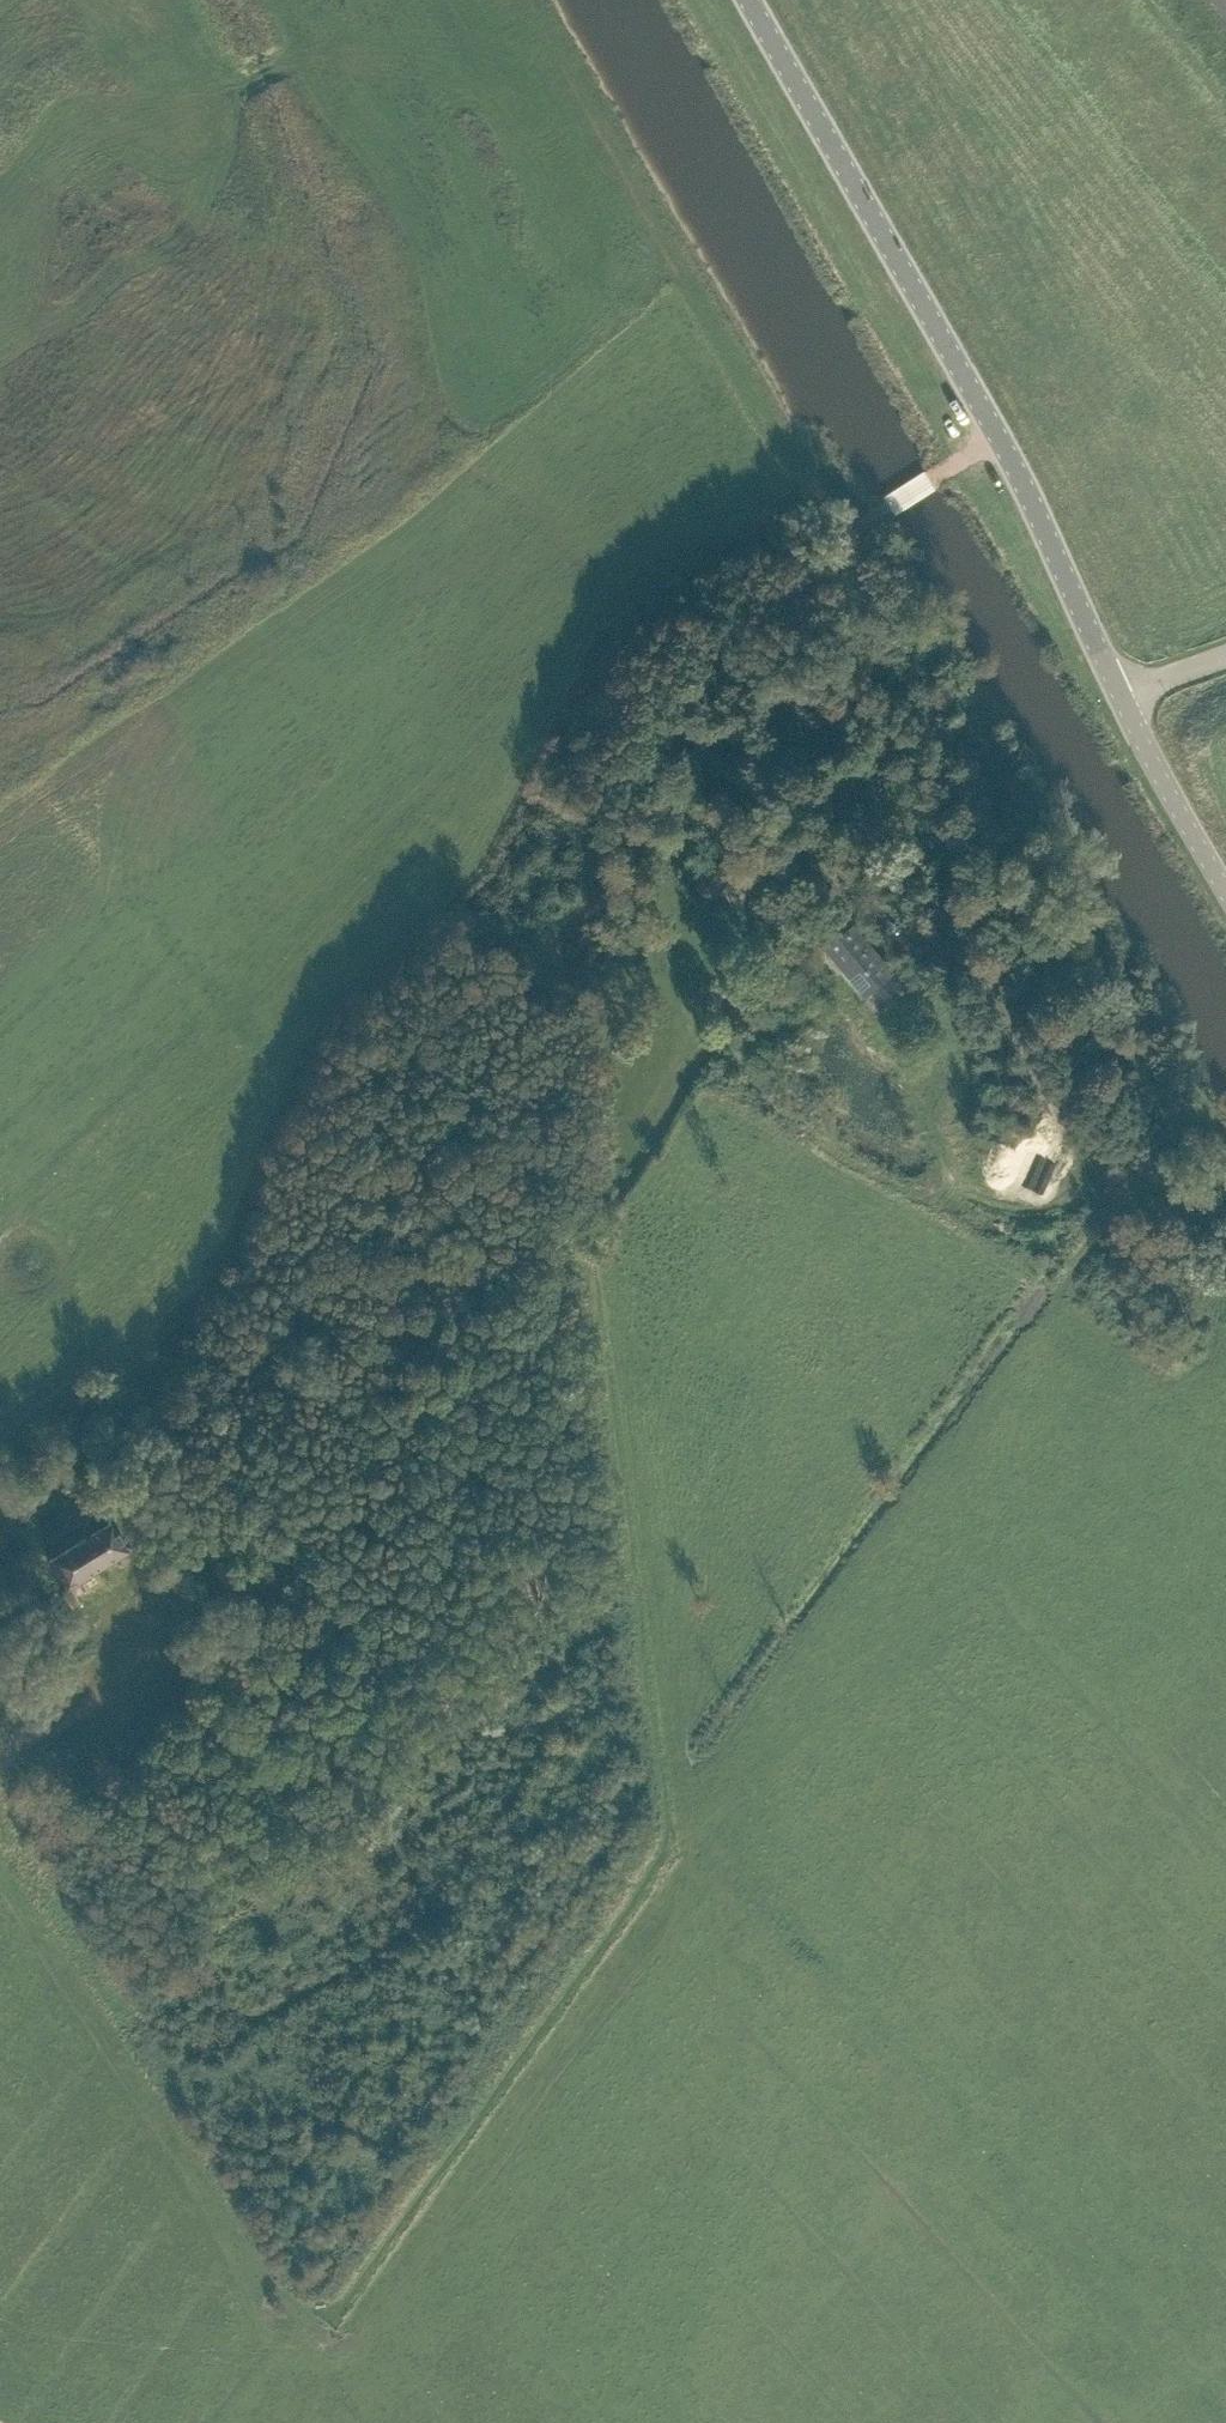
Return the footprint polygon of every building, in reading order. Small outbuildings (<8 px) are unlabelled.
[(698,739),(691,754),(704,759),(710,745),(698,739)] [(740,859),(731,871),(741,877),(750,865),(740,859)] [(854,923),(826,947),(867,995),(895,970),(854,923)] [(111,1521),(49,1558),(67,1588),(129,1550),(111,1521)]
